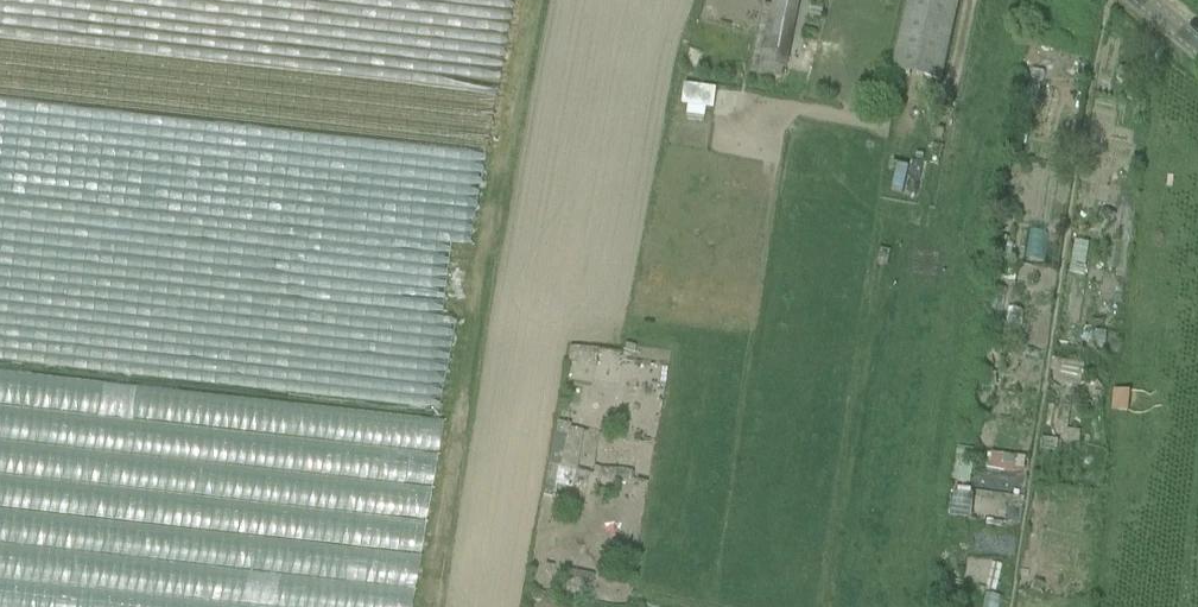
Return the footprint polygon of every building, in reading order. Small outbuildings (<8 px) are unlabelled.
[(751,76),(759,77),(782,80),(784,70),(787,70),(801,0),(773,0),(772,6),(764,6),(753,67),(751,76)] [(957,0),(909,0),(893,72),(939,82),(957,0)] [(684,85),(681,106),(713,110),(715,90),(684,85)] [(547,460),(571,467),(580,434),(556,427),(547,460)]
